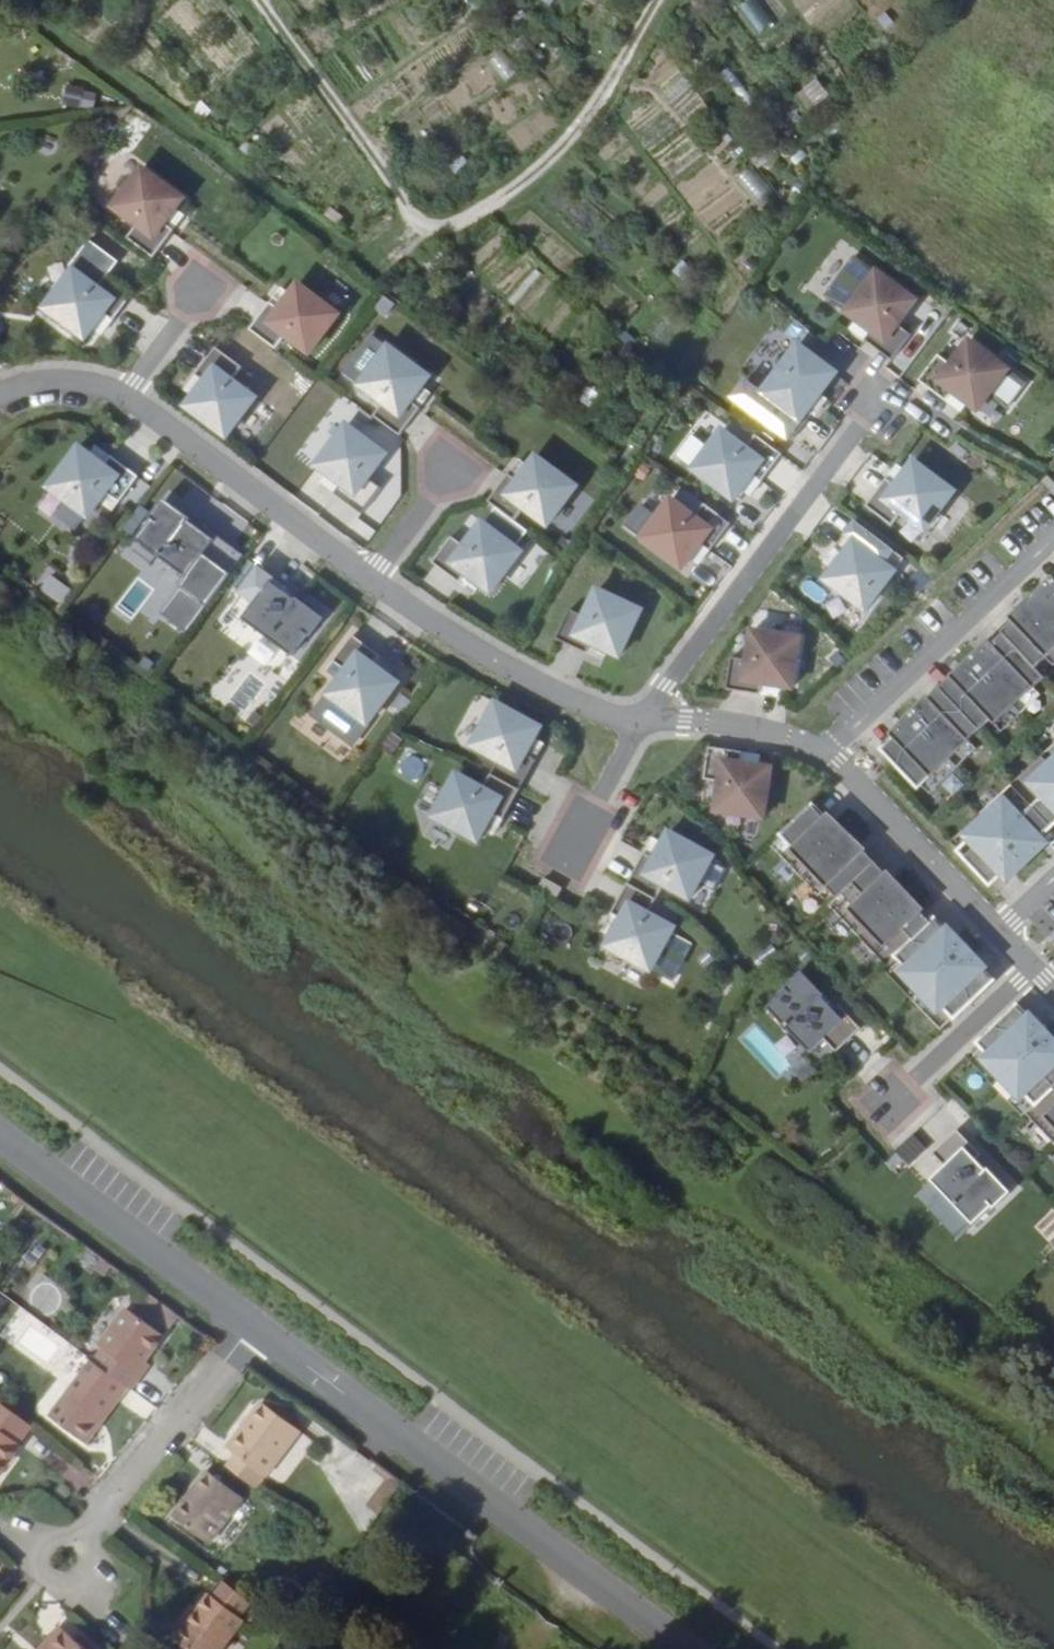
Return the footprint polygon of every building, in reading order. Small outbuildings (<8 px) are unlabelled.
[(736,8),(757,33),(773,21),(756,0),(746,0),(736,8)] [(74,95),(77,78),(61,75),(57,92),(74,95)] [(803,111),(828,98),(818,78),(793,91),(803,111)] [(151,255),(173,228),(163,221),(182,196),(141,166),(112,205),(135,223),(125,236),(151,255)] [(755,203),(771,191),(752,166),(736,178),(755,203)] [(95,285),(72,267),(43,306),(84,336),(102,312),(111,318),(132,291),(105,271),(95,285)] [(916,301),(877,271),(847,312),(871,330),(864,339),(892,360),(911,334),(898,324),(916,301)] [(279,306),(270,300),(248,328),(274,347),(285,334),(309,351),(338,312),(297,282),(279,306)] [(952,364),(939,355),(919,380),(947,401),(954,392),(978,410),(1009,370),(970,341),(952,364)] [(776,405),(766,420),(791,440),(812,412),(808,409),(836,372),(798,344),(760,394),(776,405)] [(241,365),(215,345),(195,372),(204,380),(185,404),(226,434),(255,396),(231,377),(241,365)] [(429,374),(389,345),(359,384),(383,401),(373,415),(399,434),(420,406),(411,400),(429,374)] [(386,453),(347,423),(316,464),(341,482),(334,492),(361,512),(381,486),(368,477),(386,453)] [(745,447),(721,430),(692,469),(733,499),(751,474),(760,481),(781,453),(755,434),(745,447)] [(102,463),(77,445),(47,485),(86,514),(104,491),(117,500),(137,474),(109,454),(102,463)] [(509,473),(488,501),(514,520),(525,506),(549,524),(578,485),(537,454),(519,479),(509,473)] [(954,491),(914,461),(896,485),(886,479),(866,506),(892,525),(902,512),(925,530),(954,491)] [(693,516),(669,499),(640,538),(681,567),(699,543),(709,550),(729,522),(703,503),(693,516)] [(200,528),(162,501),(135,539),(184,576),(196,560),(211,571),(230,545),(203,524),(200,528)] [(881,540),(855,520),(834,548),(843,555),(825,580),(865,610),(895,571),(871,553),(881,540)] [(466,544),(452,535),(433,561),(460,581),(468,572),(492,590),(522,550),(483,521),(466,544)] [(285,585),(257,565),(238,591),(252,602),(241,618),(290,655),(319,617),(282,590),(285,585)] [(48,574),(39,590),(60,602),(69,587),(48,574)] [(1032,603),(1053,626),(1053,588),(1047,594),(1044,591),(1032,603)] [(582,616),(568,609),(554,638),(584,653),(590,642),(617,655),(639,609),(595,590),(582,616)] [(1004,634),(1032,663),(1042,653),(1053,665),(1053,626),(1032,603),(1020,614),(1022,617),(1004,634)] [(799,637),(751,631),(746,659),(730,657),(725,689),(759,694),(761,683),(791,687),(799,637)] [(380,654),(352,633),(332,659),(345,670),(328,693),(367,723),(398,682),(373,663),(380,654)] [(954,681),(943,691),(980,729),(990,719),(995,724),(1034,687),(1030,683),(1041,673),(1032,663),(1004,634),(993,644),(991,642),(952,679),(954,681)] [(980,729),(943,691),(932,702),(929,700),(891,736),(893,739),(882,749),(918,786),(928,777),(932,781),(972,744),(968,739),(980,729)] [(541,726),(496,702),(473,744),(498,759),(491,774),(519,789),(536,759),(526,752),(541,726)] [(1042,756),(1053,769),(1053,744),(1042,756)] [(741,751),(708,747),(703,779),(719,781),(714,810),(762,817),(769,767),(740,763),(741,751)] [(1019,793),(1051,826),(1053,823),(1053,769),(1042,756),(1022,774),(1030,783),(1019,793)] [(519,789),(491,774),(483,788),(457,773),(433,816),(478,840),(493,813),(503,819),(519,789)] [(1051,826),(1019,793),(1016,790),(1003,802),(997,797),(964,828),(969,834),(956,847),(990,883),(1001,873),(1003,875),(1042,839),(1040,836),(1051,826)] [(829,824),(812,807),(782,836),(791,846),(780,858),(799,877),(844,834),(831,822),(829,824)] [(714,857),(670,832),(654,859),(645,854),(628,884),(656,899),(664,885),(691,899),(714,857)] [(844,834),(799,877),(817,895),(829,884),(840,896),(870,867),(852,847),(854,845),(844,834)] [(870,867),(840,896),(837,899),(846,908),(839,916),(858,936),(902,894),(889,881),(886,884),(870,867)] [(544,878),(537,890),(557,901),(563,889),(544,878)] [(656,899),(628,884),(611,913),(621,919),(606,946),(651,970),(674,928),(649,913),(656,899)] [(902,894),(858,936),(875,954),(883,948),(894,959),(928,927),(910,909),(913,905),(902,894)] [(928,927),(894,959),(904,969),(901,972),(937,1011),(940,1008),(951,1020),(990,983),(979,972),(981,969),(945,931),(943,932),(933,922),(928,927)] [(833,1008),(801,975),(766,1007),(809,1052),(824,1039),(836,1052),(861,1029),(838,1004),(833,1008)] [(1034,1106),(1053,1087),(1053,1046),(1028,1018),(1026,1019),(1015,1009),(976,1045),(987,1057),(983,1059),(1021,1099),(1024,1096),(1034,1106)] [(764,1030),(756,1021),(738,1037),(776,1077),(799,1055),(770,1024),(764,1030)] [(789,1068),(800,1082),(814,1071),(804,1057),(789,1068)] [(1053,1143),(1053,1087),(1034,1106),(1044,1117),(1036,1124),(1053,1143)] [(980,1154),(957,1130),(932,1153),(944,1167),(930,1180),(973,1225),(1007,1192),(975,1159),(980,1154)] [(909,1163),(925,1145),(910,1133),(895,1151),(909,1163)] [(154,1299),(145,1310),(158,1320),(167,1309),(154,1299)] [(90,1340),(80,1353),(112,1377),(118,1381),(118,1382),(128,1369),(123,1366),(131,1356),(151,1329),(114,1301),(86,1337),(90,1340)] [(80,1353),(75,1349),(32,1404),(38,1409),(80,1353)] [(80,1353),(38,1409),(69,1433),(112,1377),(80,1353)] [(137,1360),(131,1356),(123,1366),(128,1369),(137,1360)] [(112,1377),(69,1433),(74,1437),(118,1381),(112,1377)] [(223,1446),(253,1469),(286,1424),(251,1396),(217,1441),(223,1446)] [(0,1403),(0,1450),(8,1439),(6,1437),(20,1418),(0,1403)] [(214,1457),(244,1480),(253,1469),(223,1446),(214,1457)] [(370,1511),(393,1481),(368,1462),(365,1467),(379,1477),(359,1502),(370,1511)] [(200,1464),(166,1509),(201,1536),(235,1491),(200,1464)] [(242,1594),(218,1575),(206,1590),(202,1587),(192,1600),(179,1616),(174,1612),(161,1629),(187,1648),(209,1648),(236,1613),(231,1609),(242,1594)] [(187,1596),(174,1612),(179,1616),(192,1600),(187,1596)] [(60,1629),(49,1621),(27,1645),(31,1648),(82,1648),(60,1629)] [(82,1648),(88,1648),(90,1646),(64,1624),(60,1629),(82,1648)]
